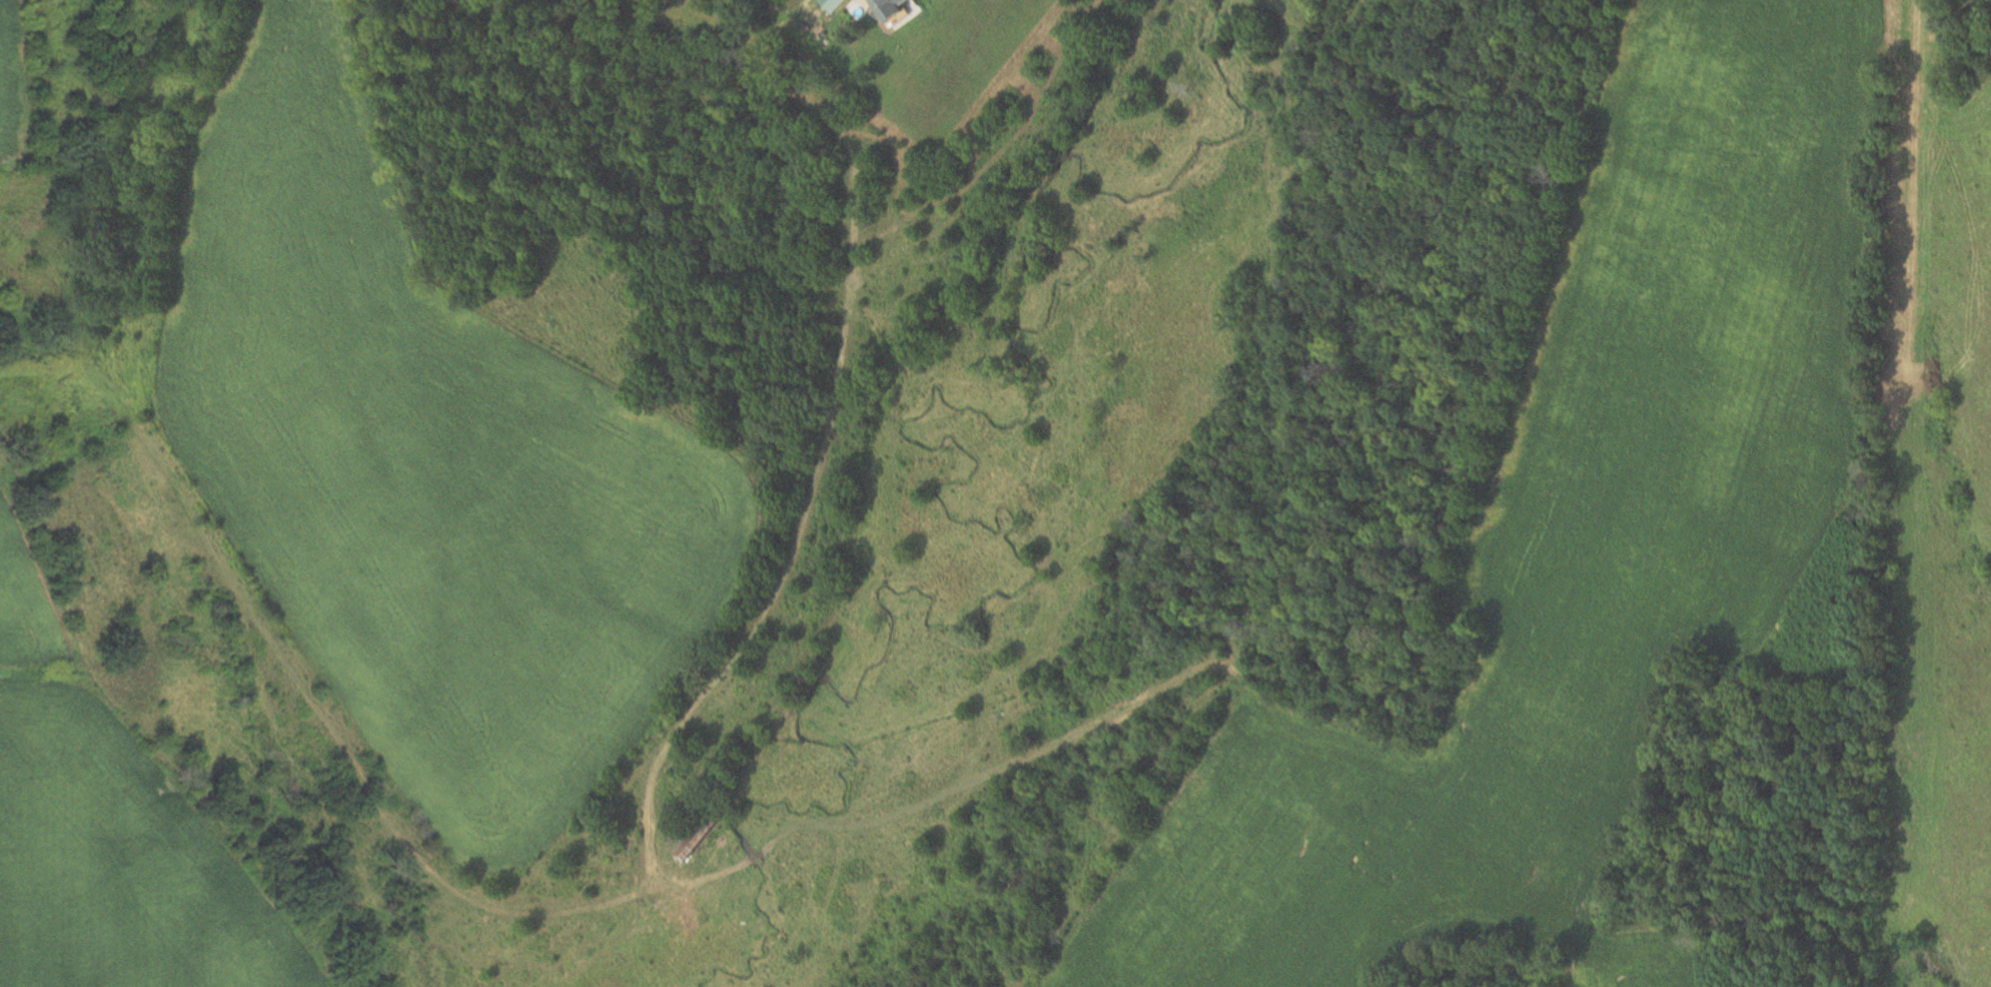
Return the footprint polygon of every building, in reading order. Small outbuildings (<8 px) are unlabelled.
[(817,1),(832,17),(849,0),(818,0),(817,1)] [(872,21),(900,21),(900,4),(907,4),(907,0),(872,0),(872,21)] [(685,866),(718,820),(705,811),(672,857),(685,866)]
